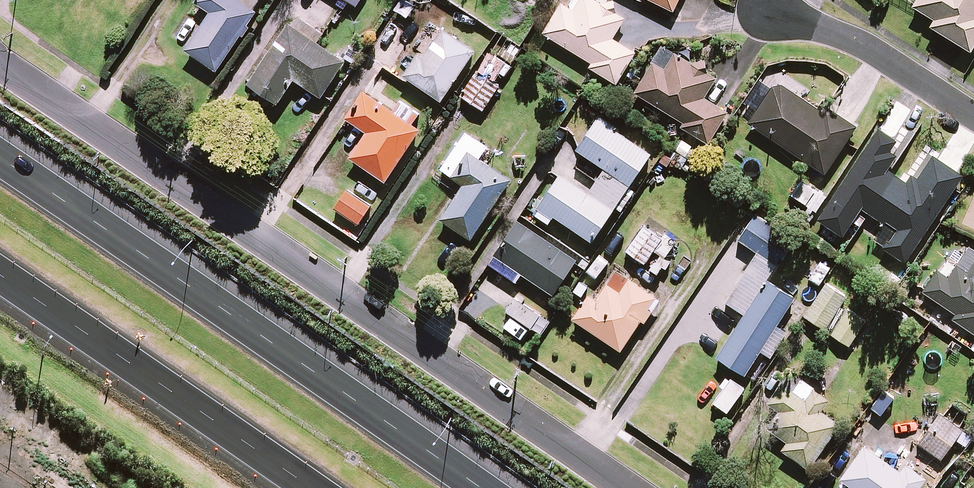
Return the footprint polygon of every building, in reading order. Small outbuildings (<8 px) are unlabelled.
[(236,0),(195,0),(194,2),(209,12),(183,50),(215,72),(255,13),(236,0)] [(591,0),(577,0),(570,12),(560,5),(542,34),(590,64),(588,68),(615,85),(634,54),(611,39),(623,20),(591,0)] [(672,12),(678,0),(647,0),(672,12)] [(912,9),(933,21),(929,28),(970,53),(973,46),(973,0),(917,0),(912,9)] [(320,34),(294,16),(247,86),(276,105),(293,80),(320,98),(343,63),(314,44),(320,34)] [(714,79),(675,55),(664,71),(652,64),(634,94),(682,124),(680,128),(708,145),(727,113),(702,98),(714,79)] [(497,87),(475,73),(460,97),(483,111),(497,87)] [(821,113),(775,83),(748,125),(824,175),(855,128),(824,108),(821,113)] [(418,130),(364,94),(347,121),(365,134),(349,159),(383,182),(418,130)] [(652,157),(596,120),(576,151),(604,170),(587,195),(559,177),(533,216),(547,226),(553,217),(591,242),(614,207),(617,209),(652,157)] [(491,150),(465,133),(440,171),(462,186),(439,220),(470,241),(510,181),(483,162),(491,150)] [(960,177),(931,158),(917,179),(914,177),(908,186),(881,168),(856,206),(883,224),(872,242),(904,263),(960,177)] [(813,191),(799,183),(791,197),(805,205),(813,191)] [(369,206),(346,191),(333,210),(356,225),(369,206)] [(794,240),(755,215),(738,242),(756,253),(725,303),(744,315),(716,359),(744,376),(761,348),(792,298),(767,283),(794,240)] [(577,262),(518,222),(489,265),(514,282),(520,273),(553,296),(577,262)] [(662,237),(644,226),(626,253),(644,264),(662,237)] [(968,273),(947,259),(924,294),(955,315),(952,319),(973,334),(973,264),(968,273)] [(655,298),(629,280),(619,294),(599,281),(573,320),(619,351),(655,298)] [(843,303),(822,289),(804,317),(825,331),(843,303)] [(540,316),(516,299),(507,312),(531,329),(540,316)] [(866,318),(847,306),(829,335),(848,347),(866,318)] [(794,393),(781,383),(766,404),(779,414),(768,430),(786,443),(781,451),(806,469),(837,425),(819,412),(828,400),(802,381),(794,393)] [(962,430),(938,414),(918,445),(941,461),(962,430)] [(864,447),(840,480),(851,487),(918,487),(923,480),(904,466),(899,473),(864,447)] [(944,468),(926,457),(920,468),(937,478),(944,468)]
